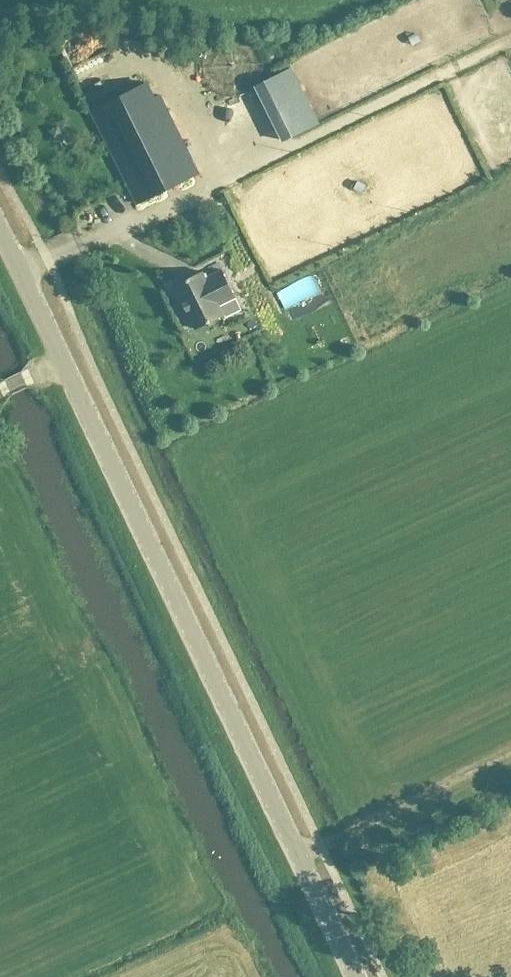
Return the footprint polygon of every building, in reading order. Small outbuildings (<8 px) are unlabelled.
[(136,204),(198,174),(159,96),(153,99),(146,84),(90,111),(113,157),(127,186),(136,204)] [(262,128),(273,146),(284,139),(273,122),(262,128)] [(194,329),(223,315),(222,312),(218,306),(235,297),(221,270),(205,278),(202,272),(173,286),(177,294),(194,329)]
